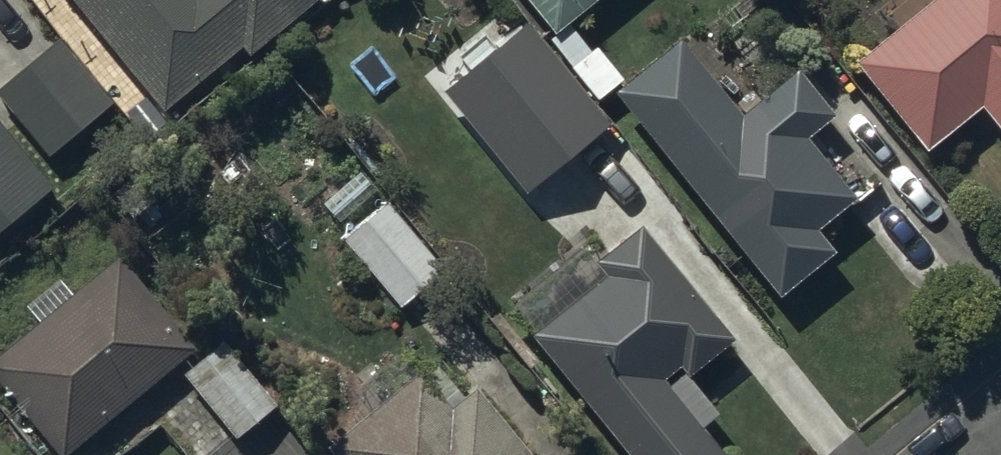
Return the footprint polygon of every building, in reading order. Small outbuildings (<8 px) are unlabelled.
[(160,113),(239,48),(251,63),(325,2),(323,0),(67,0),(160,113)] [(554,38),(547,43),(595,103),(621,83),(594,48),(589,52),(568,26),(600,0),(523,0),(554,38)] [(852,64),(924,156),(979,111),(1000,138),(1000,0),(932,0),(852,64)] [(0,86),(0,101),(47,160),(114,105),(57,38),(0,86)] [(678,43),(613,96),(777,300),(835,254),(818,232),(854,203),(804,141),(830,119),(795,75),(739,119),(678,43)] [(501,98),(473,121),(534,195),(558,176),(563,182),(614,135),(544,52),(496,92),(501,98)] [(53,189),(0,125),(0,232),(53,189)] [(385,201),(342,237),(399,311),(445,273),(385,201)] [(528,338),(622,454),(718,454),(660,383),(677,369),(685,380),(732,342),(639,228),(593,266),(603,279),(528,338)] [(0,355),(0,387),(55,454),(69,454),(194,351),(119,260),(75,296),(62,279),(25,309),(37,324),(28,332),(25,328),(10,340),(13,344),(0,355)] [(221,345),(181,376),(233,443),(273,411),(221,345)] [(322,449),(327,454),(529,454),(475,389),(449,410),(418,372),(322,449)]
